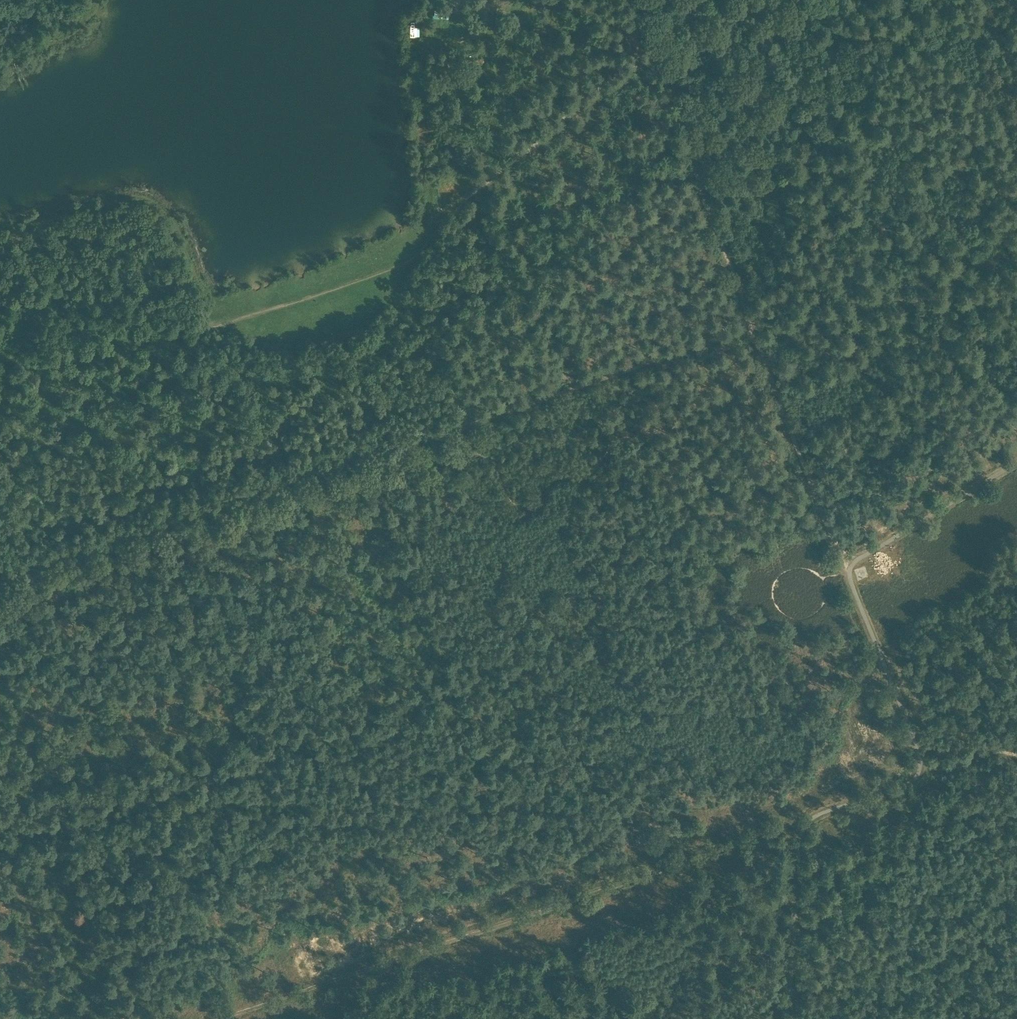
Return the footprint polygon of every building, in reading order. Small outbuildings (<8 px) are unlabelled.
[(866,565),(855,568),(859,579),(870,576),(866,565)]
